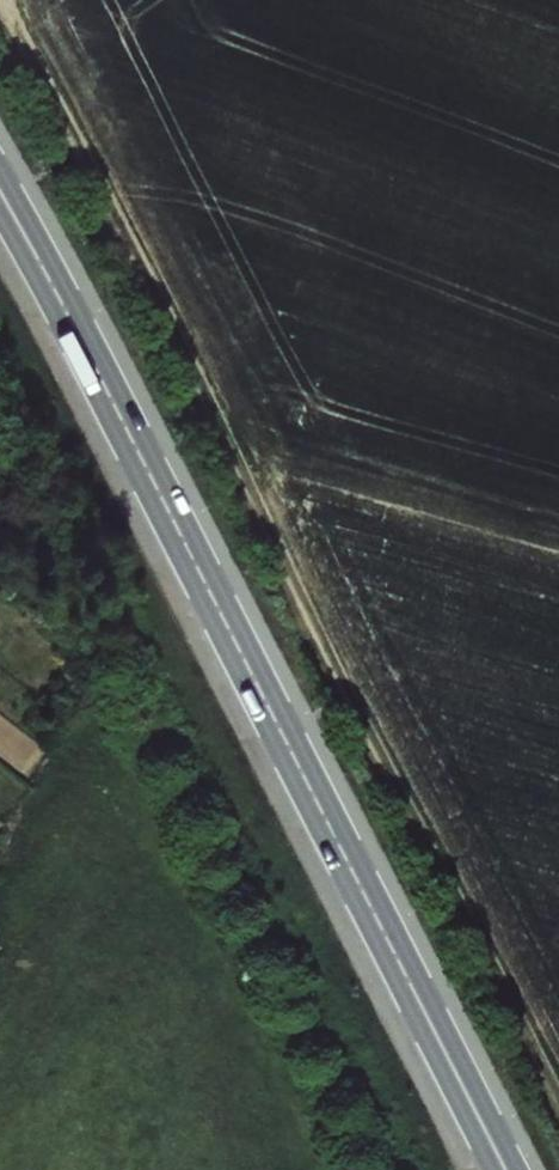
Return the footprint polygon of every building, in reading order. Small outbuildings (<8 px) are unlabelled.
[(41,748),(5,736),(0,753),(0,762),(33,772),(41,748)]
